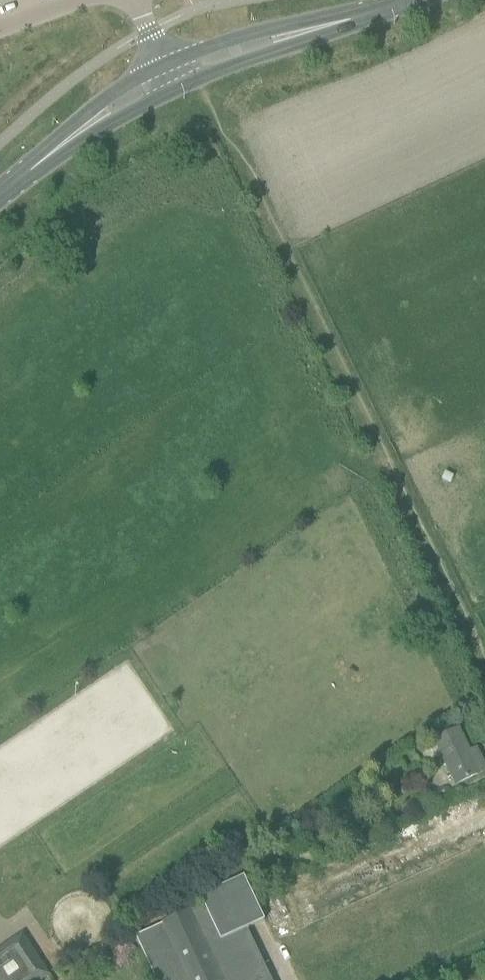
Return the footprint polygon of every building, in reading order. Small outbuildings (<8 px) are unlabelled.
[(467,779),(484,771),(484,770),(475,749),(468,753),(457,730),(439,739),(435,742),(456,785),(467,779)] [(246,929),(263,921),(242,878),(199,898),(202,906),(191,911),(224,979),(271,979),(246,929)] [(191,911),(135,938),(155,979),(224,979),(191,911)] [(49,973),(21,933),(0,948),(0,979),(39,979),(49,973)]
